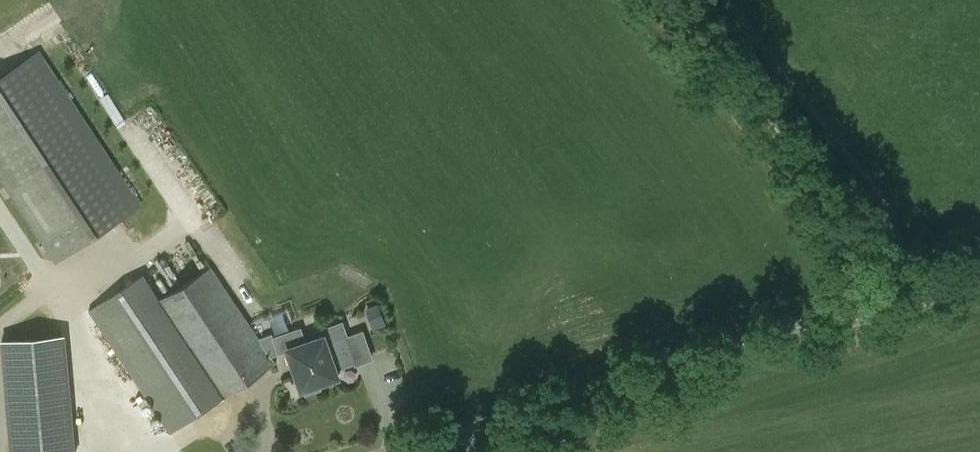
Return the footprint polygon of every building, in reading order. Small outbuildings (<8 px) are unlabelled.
[(56,260),(115,220),(13,68),(0,77),(0,176),(56,260)] [(160,299),(143,273),(88,310),(170,434),(276,363),(271,356),(259,338),(211,266),(160,299)] [(367,306),(374,327),(387,323),(379,302),(367,306)] [(271,334),(259,338),(271,356),(288,350),(302,389),(337,377),(334,369),(355,362),(342,323),(320,331),(322,337),(305,343),(301,328),(273,337),(271,334)] [(9,422),(12,451),(74,451),(71,416),(9,422)]
